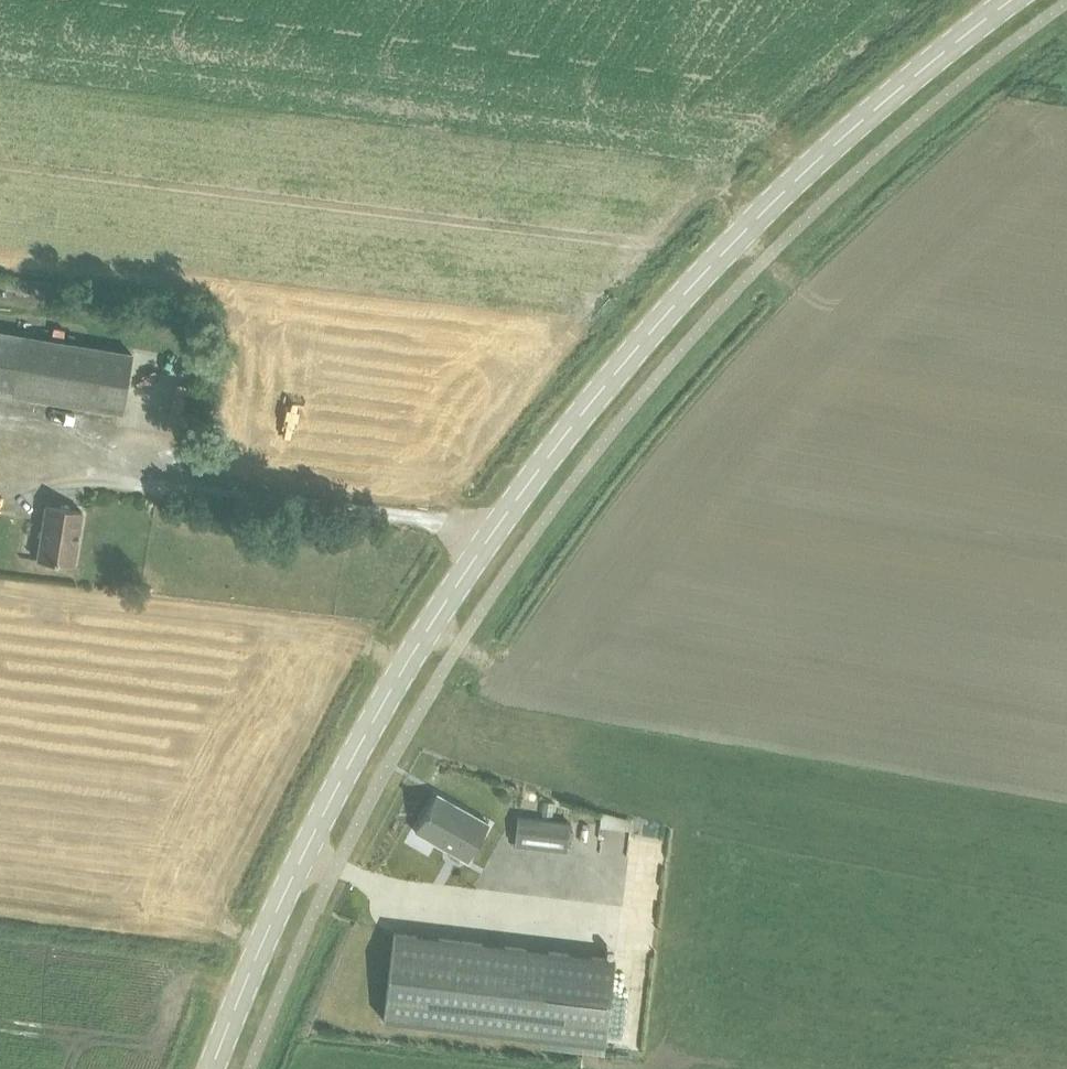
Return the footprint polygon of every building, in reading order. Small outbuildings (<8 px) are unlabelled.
[(18,279),(16,291),(36,293),(37,281),(18,279)] [(13,395),(122,413),(132,353),(23,336),(0,332),(0,393),(13,395)] [(73,566),(82,511),(47,505),(38,560),(73,566)] [(440,837),(437,843),(468,861),(489,824),(437,794),(415,831),(417,832),(420,826),(440,837)] [(602,813),(601,827),(630,830),(632,820),(602,813)] [(567,851),(570,823),(518,817),(515,844),(567,851)] [(383,1019),(604,1046),(615,958),(394,932),(383,1019)]
